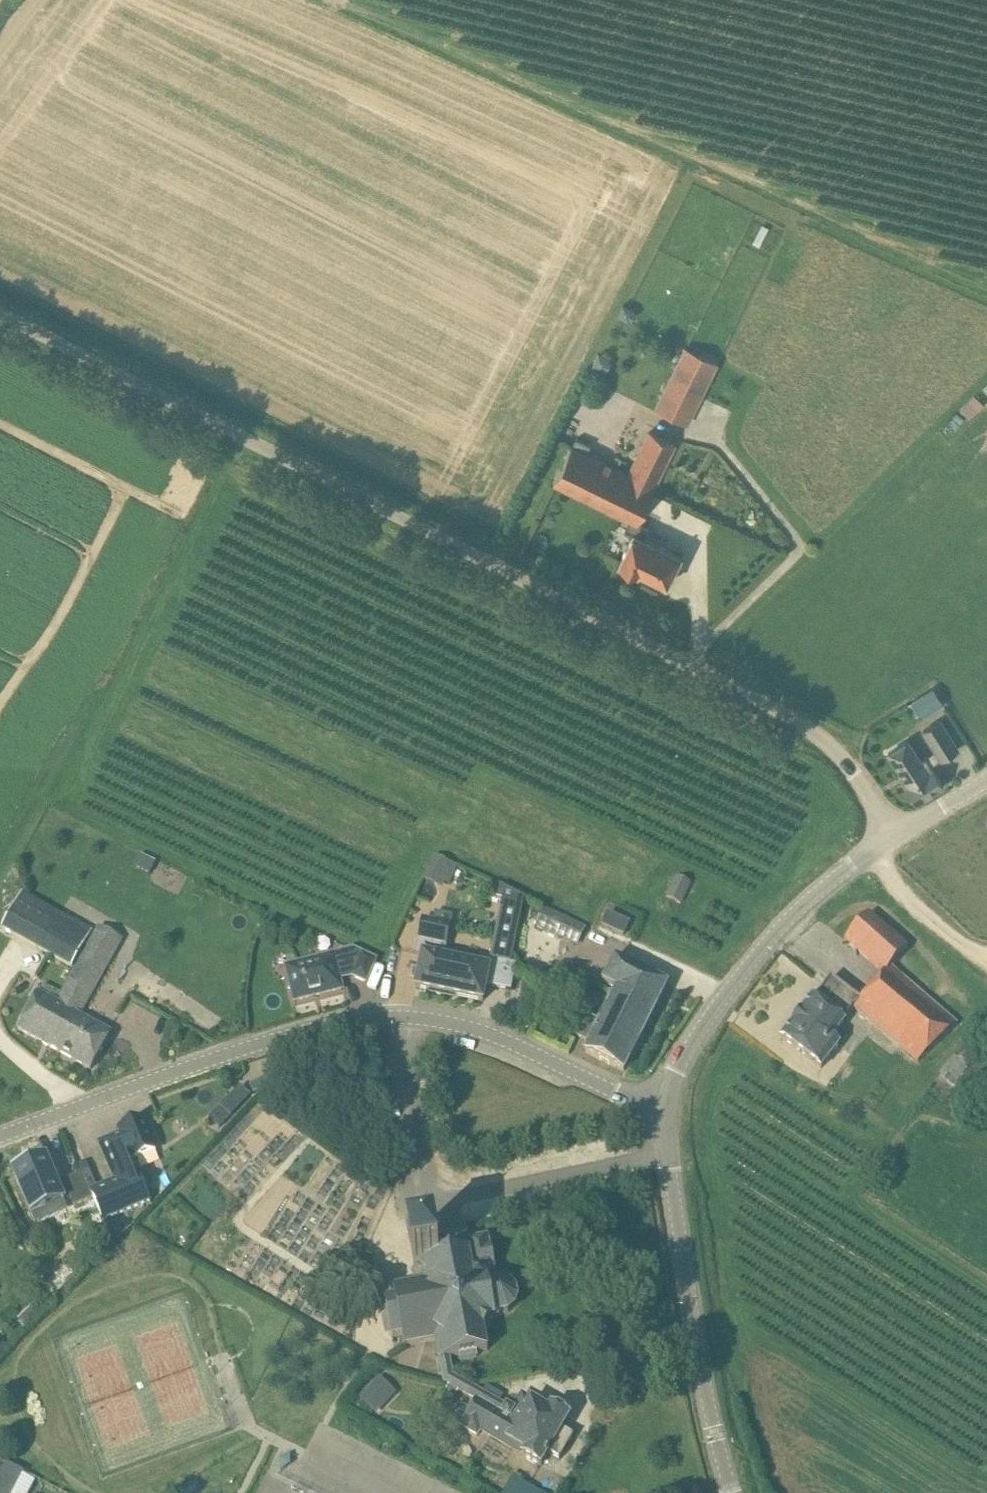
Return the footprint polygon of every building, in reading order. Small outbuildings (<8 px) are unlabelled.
[(623,305),(617,317),(629,323),(630,321),(632,322),(636,314),(634,313),(635,311),(623,305)] [(719,366),(684,348),(655,407),(690,424),(719,366)] [(598,354),(592,366),(604,372),(605,369),(607,370),(611,362),(609,362),(610,360),(598,354)] [(649,432),(629,474),(656,488),(676,445),(649,432)] [(656,488),(629,474),(572,447),(554,485),(630,522),(625,533),(633,537),(620,563),(640,572),(640,577),(663,588),(664,586),(668,587),(674,573),(673,572),(681,556),(645,539),(650,529),(641,525),(658,489),(656,488)] [(934,689),(913,702),(923,716),(943,704),(934,689)] [(958,749),(940,720),(924,731),(936,750),(925,757),(921,760),(908,740),(888,753),(909,785),(906,787),(916,803),(944,786),(931,765),(941,759),(942,760),(958,749)] [(448,862),(434,856),(423,879),(438,886),(448,862)] [(692,882),(676,875),(666,898),(682,905),(692,882)] [(524,899),(500,886),(498,898),(523,904),(524,899)] [(3,927),(38,946),(57,910),(22,891),(3,927)] [(579,938),(584,927),(544,908),(535,926),(561,938),(564,932),(579,938)] [(57,910),(38,946),(74,965),(93,930),(57,910)] [(511,964),(519,923),(498,918),(488,967),(444,958),(452,916),(435,913),(433,922),(423,919),(415,953),(422,954),(419,968),(411,966),(409,977),(416,979),(415,987),(482,1001),(485,985),(512,989),(517,965),(511,964)] [(912,946),(871,913),(850,939),(891,970),(866,999),(837,977),(820,999),(817,997),(787,1037),(827,1067),(845,1044),(837,1038),(850,1021),(848,1019),(859,1006),(922,1062),(961,1023),(895,967),(912,946)] [(633,924),(612,915),(606,927),(627,937),(633,924)] [(98,926),(95,931),(76,967),(79,968),(59,1004),(75,1013),(72,1020),(73,1020),(71,1025),(74,1027),(62,1050),(94,1068),(114,1031),(82,1013),(121,939),(98,926)] [(343,988),(334,954),(286,966),(294,1000),(343,988)] [(376,959),(363,954),(353,975),(366,981),(376,959)] [(603,982),(617,989),(617,988),(656,1007),(667,983),(615,957),(603,982)] [(21,1028),(62,1050),(74,1027),(71,1025),(73,1020),(72,1020),(75,1013),(59,1004),(79,968),(76,967),(61,993),(44,984),(21,1028)] [(625,1071),(656,1007),(617,988),(617,989),(601,1021),(587,1014),(577,1034),(591,1041),(586,1052),(625,1071)] [(325,1069),(335,1066),(332,1056),(322,1059),(325,1069)] [(241,1087),(221,1106),(231,1116),(250,1096),(241,1087)] [(156,1150),(143,1119),(116,1130),(118,1135),(98,1143),(108,1166),(109,1166),(115,1179),(89,1190),(103,1222),(150,1201),(137,1170),(136,1171),(133,1160),(156,1150)] [(64,1197),(48,1159),(30,1167),(29,1164),(14,1170),(32,1214),(47,1207),(46,1204),(64,1197)] [(91,1198),(80,1173),(63,1180),(74,1205),(91,1198)] [(442,1380),(468,1396),(473,1388),(453,1377),(449,1357),(488,1350),(486,1331),(495,1321),(494,1315),(507,1313),(513,1307),(516,1299),(515,1291),(509,1284),(500,1282),(490,1284),(488,1272),(494,1271),(488,1242),(488,1243),(487,1236),(467,1240),(465,1231),(435,1237),(435,1234),(409,1238),(413,1264),(415,1263),(416,1265),(411,1272),(412,1277),(419,1282),(401,1286),(401,1284),(401,1283),(400,1282),(399,1281),(398,1281),(397,1280),(396,1280),(394,1280),(393,1281),(392,1281),(391,1282),(391,1283),(390,1284),(390,1285),(390,1286),(390,1287),(392,1298),(384,1299),(391,1337),(402,1335),(404,1345),(435,1340),(439,1359),(438,1359),(442,1380)] [(45,1306),(38,1300),(19,1320),(25,1327),(45,1306)] [(377,1376),(357,1397),(371,1410),(385,1395),(388,1398),(394,1392),(377,1376)] [(473,1388),(468,1396),(474,1399),(460,1426),(478,1437),(481,1433),(539,1467),(547,1453),(560,1460),(574,1436),(562,1429),(569,1417),(549,1406),(547,1410),(520,1395),(511,1409),(473,1388)]
